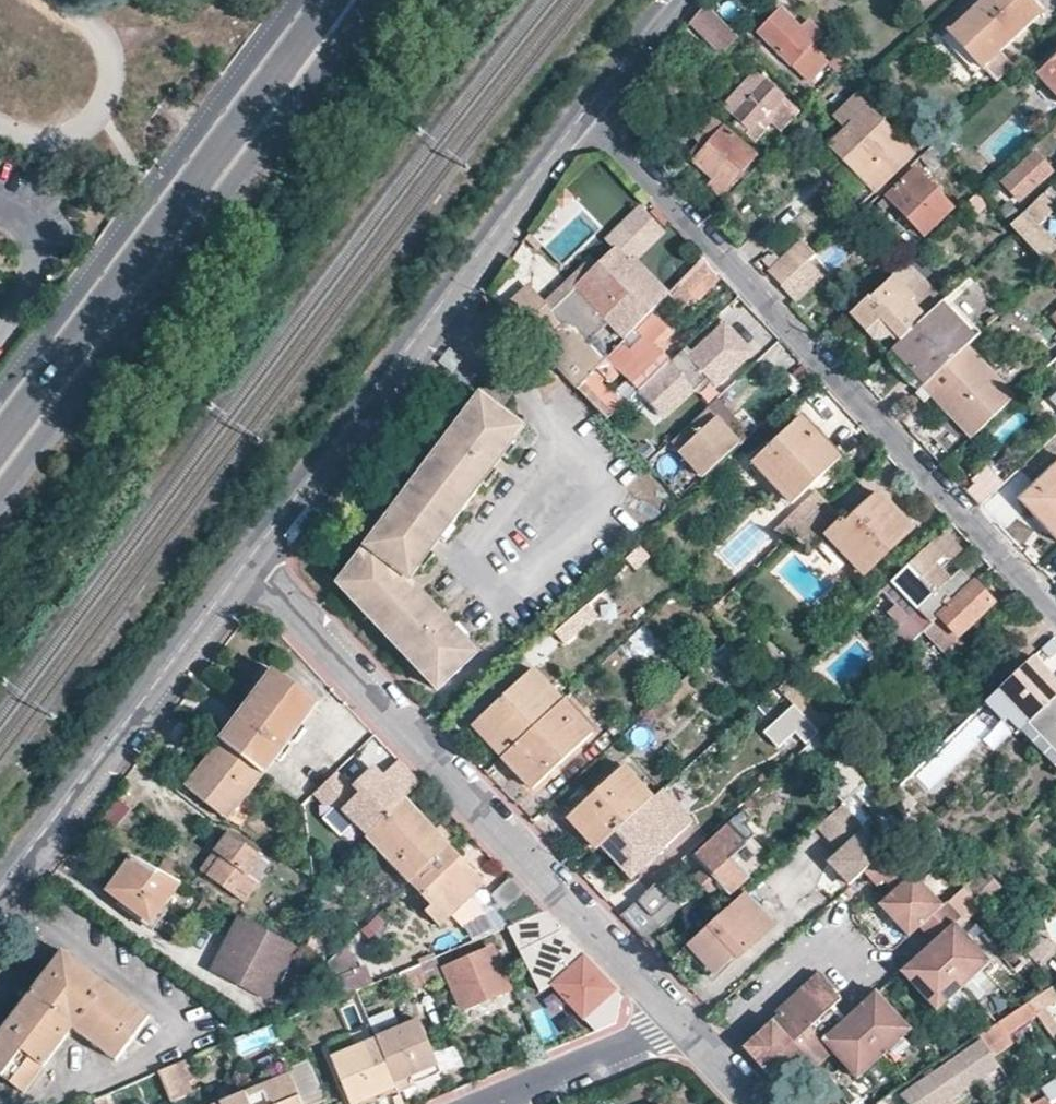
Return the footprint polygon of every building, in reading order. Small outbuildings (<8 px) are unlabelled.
[(1036,10),(1027,0),(972,0),(943,29),(958,46),(958,47),(977,67),(995,50),(1036,10)] [(702,2),(688,19),(722,55),(738,40),(702,2)] [(823,61),(806,45),(818,34),(804,19),(793,29),(783,18),(771,32),(763,39),(803,82),(823,61)] [(1007,63),(995,50),(977,67),(989,80),(1007,63)] [(827,63),(835,72),(842,63),(847,59),(837,51),(827,63)] [(1055,97),(1055,52),(1034,73),(1055,97)] [(721,109),(729,118),(767,83),(758,74),(721,109)] [(767,83),(729,118),(739,129),(749,120),(756,127),(765,120),(775,130),(794,113),(767,83)] [(871,191),(913,152),(855,91),(831,115),(843,127),(825,143),(871,191)] [(697,151),(717,130),(706,120),(686,141),(697,151)] [(751,169),(753,167),(717,130),(697,151),(699,153),(690,163),(706,181),(701,187),(713,200),(735,174),(741,180),(751,169)] [(1015,200),(1048,170),(1032,152),(999,183),(1015,200)] [(922,234),(950,207),(914,166),(884,194),(922,234)] [(1042,258),(1044,256),(1055,245),(1055,244),(1037,223),(1055,204),(1055,194),(1047,185),(1008,222),(1042,258)] [(666,235),(639,208),(606,242),(614,250),(595,270),(586,261),(541,307),(550,316),(575,291),(624,339),(670,293),(639,262),(666,235)] [(810,256),(816,251),(803,239),(769,271),(781,285),(810,256)] [(1044,256),(1055,269),(1055,245),(1044,256)] [(823,270),(810,256),(781,285),(792,298),(823,270)] [(715,272),(702,258),(670,293),(675,302),(685,292),(690,297),(715,272)] [(892,332),(901,340),(918,323),(903,309),(916,297),(909,289),(921,277),(904,259),(891,271),(900,280),(889,291),(883,286),(871,297),(868,293),(850,311),(874,335),(877,337),(881,338),(884,337),(887,335),(892,332)] [(537,346),(571,383),(588,368),(600,356),(569,324),(559,325),(550,316),(541,307),(525,287),(501,309),(527,336),(537,346)] [(892,348),(925,384),(946,364),(965,346),(974,337),(942,301),(918,323),(901,340),(892,348)] [(753,319),(737,303),(725,316),(740,331),(753,319)] [(1055,344),(1055,315),(1040,330),(1054,346),(1055,344)] [(664,363),(667,360),(659,351),(667,344),(662,338),(671,329),(658,316),(612,360),(632,381),(639,375),(645,382),(664,363)] [(725,322),(686,358),(717,390),(756,354),(725,322)] [(925,384),(972,437),(1014,397),(965,346),(946,364),(925,384)] [(645,382),(636,390),(657,412),(688,383),(667,360),(664,363),(645,382)] [(571,383),(605,419),(616,409),(598,390),(603,385),(588,368),(571,383)] [(492,382),(481,397),(501,411),(512,395),(492,382)] [(598,390),(616,409),(622,403),(603,385),(598,390)] [(501,411),(481,397),(350,570),(356,576),(344,590),(438,689),(478,653),(466,639),(462,643),(450,632),(454,627),(443,616),(439,619),(427,606),(430,601),(410,581),(422,564),(418,561),(427,548),(432,551),(440,539),(436,536),(446,522),(451,525),(481,483),(478,481),(488,466),(493,469),(502,457),(498,454),(509,439),(513,441),(523,427),(501,411)] [(700,481),(742,442),(706,406),(670,441),(681,452),(677,456),(700,481)] [(788,506),(838,461),(797,417),(750,463),(788,506)] [(507,460),(518,445),(513,441),(509,439),(498,454),(502,457),(507,460)] [(1017,497),(1055,540),(1055,460),(1017,497)] [(487,488),(498,474),(493,469),(488,466),(478,481),(481,483),(487,488)] [(986,473),(968,491),(981,505),(1000,487),(986,473)] [(826,502),(793,534),(807,550),(825,534),(863,574),(911,528),(877,492),(847,523),(826,502)] [(440,539),(445,543),(456,529),(451,525),(446,522),(436,536),(440,539)] [(889,580),(915,610),(948,579),(934,564),(940,558),(947,560),(958,551),(941,533),(928,545),(889,580)] [(427,568),(436,555),(432,551),(427,548),(418,561),(422,564),(427,568)] [(339,585),(344,590),(356,576),(350,570),(339,585)] [(967,584),(956,572),(948,579),(915,610),(913,611),(924,623),(936,612),(967,584)] [(915,610),(889,580),(881,588),(891,600),(883,607),(895,621),(883,632),(897,648),(924,623),(913,611),(915,610)] [(988,600),(970,581),(967,584),(936,612),(954,631),(955,630),(988,600)] [(447,612),(435,599),(430,601),(427,606),(439,619),(443,616),(447,612)] [(954,631),(936,612),(924,623),(946,647),(960,635),(955,630),(954,631)] [(471,635),(459,624),(454,627),(450,632),(462,643),(466,639),(471,635)] [(1055,696),(1055,686),(1030,659),(996,689),(1028,722),(1055,696)] [(537,669),(478,725),(503,754),(563,698),(537,669)] [(787,695),(801,684),(789,671),(775,683),(787,695)] [(319,704),(274,672),(223,743),(265,775),(319,704)] [(803,711),(816,700),(801,684),(787,695),(803,711)] [(1055,758),(1055,696),(1028,722),(1024,725),(1055,758)] [(594,731),(563,698),(503,754),(534,788),(594,731)] [(824,708),(816,700),(803,711),(811,720),(812,720),(824,708)] [(798,734),(808,740),(816,733),(794,710),(767,734),(781,749),(798,734)] [(808,740),(854,787),(865,776),(845,756),(820,729),(816,733),(808,740)] [(265,775),(222,743),(186,794),(229,825),(265,775)] [(369,834),(404,797),(419,781),(400,764),(396,760),(381,776),(366,772),(352,786),(337,772),(314,796),(324,805),(337,804),(369,834)] [(624,763),(567,813),(596,846),(652,794),(624,763)] [(371,766),(366,772),(381,776),(371,766)] [(867,777),(865,776),(854,787),(833,806),(817,821),(841,846),(829,858),(850,880),(866,866),(894,840),(911,824),(885,796),(883,794),(867,777)] [(903,777),(886,791),(904,809),(920,795),(903,777)] [(692,823),(663,793),(587,864),(616,894),(692,823)] [(366,837),(408,882),(449,844),(404,797),(369,834),(366,837)] [(121,798),(100,815),(111,829),(132,812),(121,798)] [(730,819),(693,855),(726,892),(755,866),(738,848),(743,844),(731,830),(736,825),(730,819)] [(258,859),(224,835),(199,869),(242,901),(255,884),(245,877),(258,859)] [(918,865),(894,840),(866,866),(878,880),(885,874),(896,885),(881,899),(910,931),(921,921),(935,937),(912,958),(919,966),(911,974),(940,1004),(992,956),(956,918),(961,912),(947,896),(943,900),(914,869),(918,865)] [(472,896),(486,883),(449,844),(408,882),(432,906),(425,912),(439,927),(451,915),(472,896)] [(755,866),(759,862),(743,844),(738,848),(755,866)] [(182,886),(133,860),(108,893),(153,926),(182,886)] [(706,892),(717,883),(701,865),(690,876),(706,892)] [(998,886),(984,870),(975,879),(990,895),(994,890),(998,886)] [(509,876),(488,897),(497,908),(492,913),(505,929),(507,927),(543,913),(509,876)] [(772,923),(741,890),(686,942),(716,974),(772,923)] [(462,927),(486,914),(472,896),(451,915),(462,927)] [(284,939),(242,917),(214,970),(271,999),(280,982),(266,975),(284,939)] [(312,939),(322,938),(320,923),(310,924),(312,939)] [(559,930),(517,948),(541,988),(555,984),(598,1031),(618,1022),(620,995),(587,960),(559,930)] [(280,982),(299,947),(284,939),(266,975),(280,982)] [(494,946),(448,966),(463,1007),(510,987),(494,946)] [(63,954),(0,1040),(0,1064),(34,1089),(78,1031),(121,1063),(153,1020),(63,954)] [(328,966),(343,996),(356,991),(360,989),(345,958),(328,966)] [(435,958),(422,964),(430,983),(443,977),(435,958)] [(912,958),(904,966),(911,974),(919,966),(912,958)] [(422,964),(401,972),(410,992),(430,983),(422,964)] [(814,972),(773,1010),(776,1013),(753,1035),(760,1042),(749,1053),(776,1082),(803,1056),(814,1068),(832,1051),(857,1077),(909,1028),(881,998),(874,1006),(867,998),(844,1018),(832,1005),(839,998),(814,972)] [(1030,994),(1047,1019),(1055,1013),(1045,999),(1055,991),(1055,976),(1030,994)] [(874,1006),(881,998),(874,990),(867,998),(874,1006)] [(1037,1005),(1030,994),(1000,1015),(1007,1026),(1037,1005)] [(1007,1026),(1000,1015),(980,1029),(983,1033),(987,1040),(1007,1026)] [(420,1020),(376,1039),(399,1091),(416,1084),(412,1075),(438,1063),(420,1020)] [(996,1054),(1017,1041),(1007,1026),(987,1040),(996,1054)] [(983,1033),(900,1091),(912,1103),(933,1103),(999,1058),(996,1054),(987,1040),(983,1033)] [(746,1050),(749,1053),(760,1042),(753,1035),(742,1046),(746,1050)] [(331,1059),(351,1103),(369,1103),(399,1091),(376,1039),(331,1059)] [(299,1091),(304,1103),(320,1103),(328,1100),(310,1058),(289,1067),(291,1073),(299,1091)] [(192,1060),(163,1072),(174,1099),(203,1087),(192,1060)] [(246,1091),(252,1103),(304,1103),(299,1091),(291,1073),(246,1091)] [(1026,1099),(1029,1103),(1055,1103),(1055,1097),(1051,1100),(1043,1088),(1026,1099)] [(214,1103),(252,1103),(246,1091),(214,1103)]
